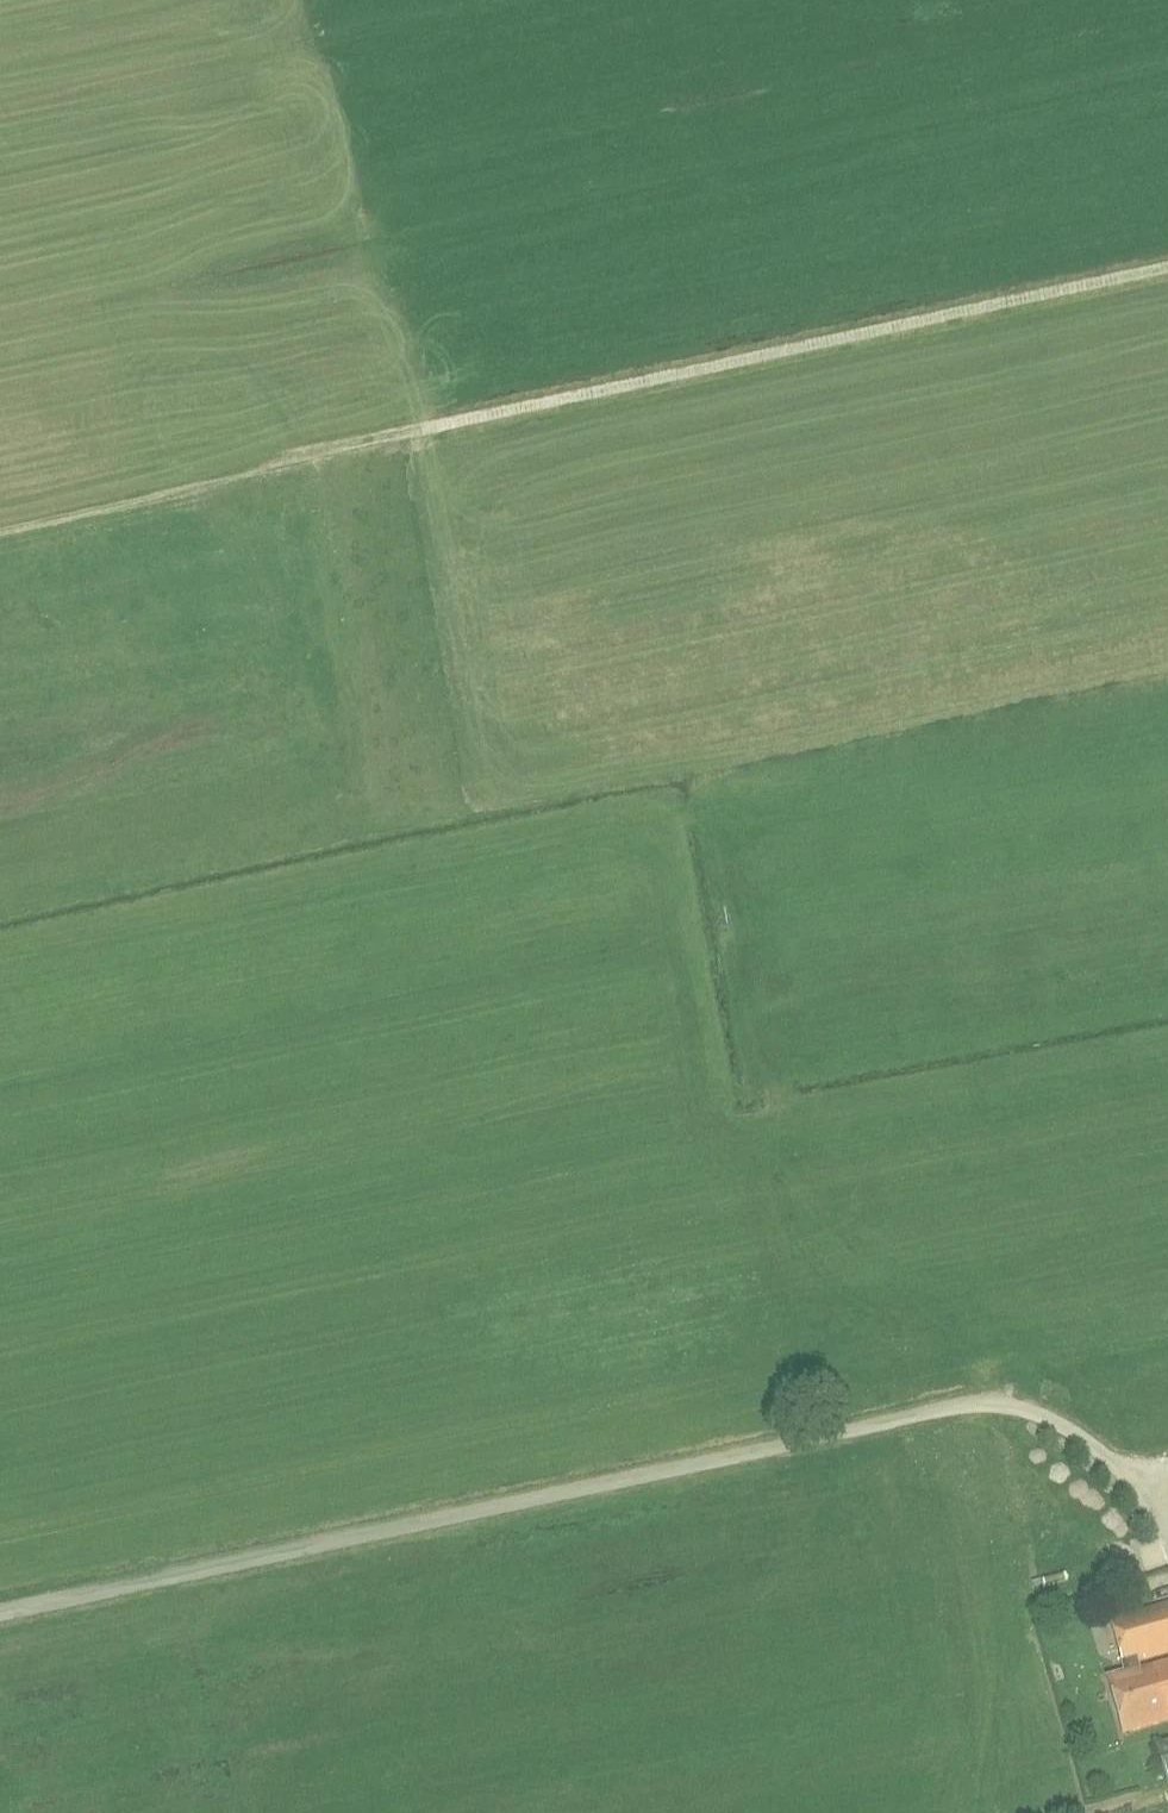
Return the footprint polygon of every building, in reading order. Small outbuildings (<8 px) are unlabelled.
[(1109,1619),(1124,1672),(1107,1677),(1124,1733),(1167,1721),(1167,1660),(1139,1668),(1137,1661),(1167,1652),(1167,1602),(1109,1619)] [(1156,1744),(1167,1781),(1167,1740),(1156,1744)]
